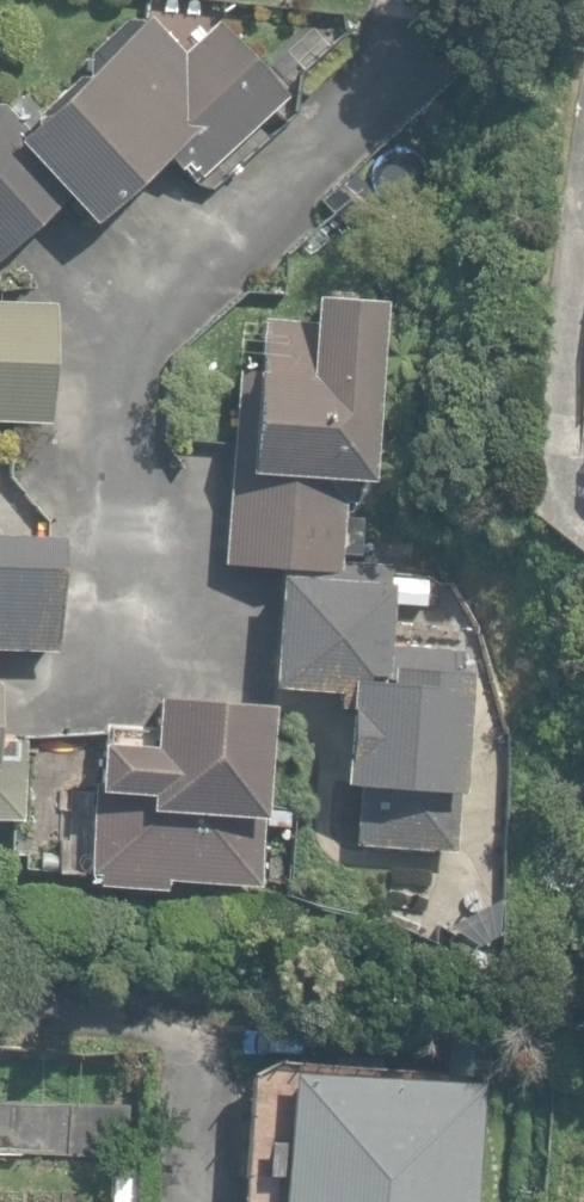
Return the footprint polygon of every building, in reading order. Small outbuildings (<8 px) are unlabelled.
[(14,141),(67,197),(91,223),(174,147),(201,176),(286,99),(216,22),(183,52),(151,17),(124,20),(88,53),(89,72),(26,131),(14,141)] [(67,197),(14,141),(26,131),(3,106),(0,106),(0,259),(67,197)] [(371,482),(382,303),(310,297),(308,324),(259,320),(252,370),(238,369),(222,564),(283,573),(339,572),(341,564),(344,502),(362,503),(366,480),(371,482)] [(53,424),(58,303),(0,300),(0,422),(53,424)] [(56,653),(60,536),(0,534),(0,651),(56,653)] [(339,572),(283,573),(278,673),(351,679),(350,682),(347,682),(342,783),(358,785),(355,844),(455,853),(468,670),(458,669),(459,652),(384,645),(386,568),(341,564),(339,572)] [(94,884),(164,890),(165,880),(259,889),(269,705),(154,696),(149,745),(98,741),(86,874),(95,875),(94,884)] [(20,822),(23,739),(0,737),(0,821),(20,822)] [(482,1080),(285,1068),(277,1201),(475,1201),(482,1080)] [(126,1155),(127,1104),(0,1100),(0,1151),(126,1155)] [(141,1165),(111,1165),(111,1201),(141,1201),(141,1165)]
